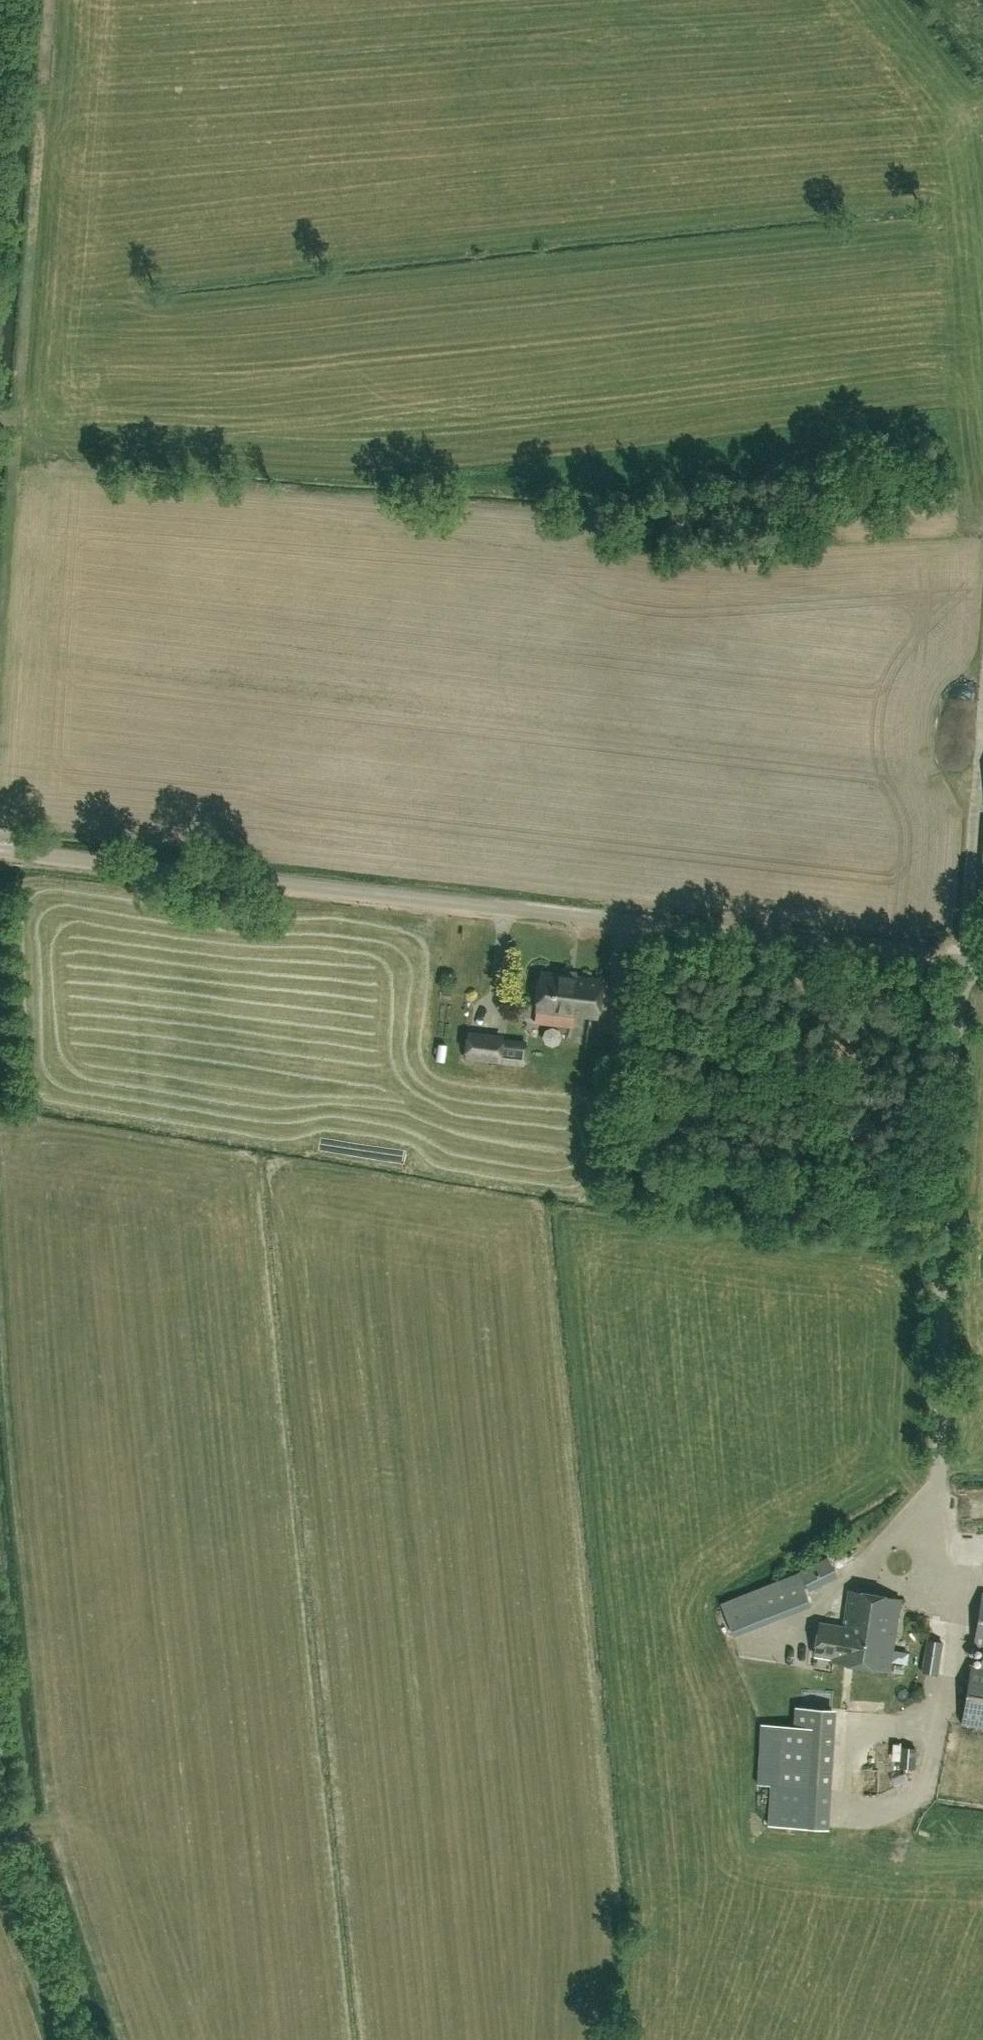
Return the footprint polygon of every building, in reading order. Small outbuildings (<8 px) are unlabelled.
[(597,1016),(601,979),(541,972),(537,1008),(537,1009),(535,1022),(573,1028),(575,1013),(597,1016)] [(499,1060),(502,1040),(495,1040),(496,1036),(468,1032),(465,1056),(499,1060)] [(808,1587),(836,1573),(828,1558),(800,1572),(808,1587)] [(734,1633),(809,1604),(797,1573),(722,1603),(734,1633)] [(852,1627),(846,1661),(888,1668),(900,1597),(848,1588),(842,1625),(852,1627)] [(982,1592),(974,1646),(982,1648),(980,1665),(971,1664),(962,1723),(982,1727),(982,1592)] [(852,1627),(842,1625),(818,1621),(814,1652),(833,1655),(833,1659),(846,1661),(852,1627)] [(943,1643),(927,1640),(922,1672),(937,1675),(943,1643)] [(824,1828),(832,1707),(796,1705),(794,1725),(760,1723),(756,1784),(767,1785),(764,1825),(824,1828)]
